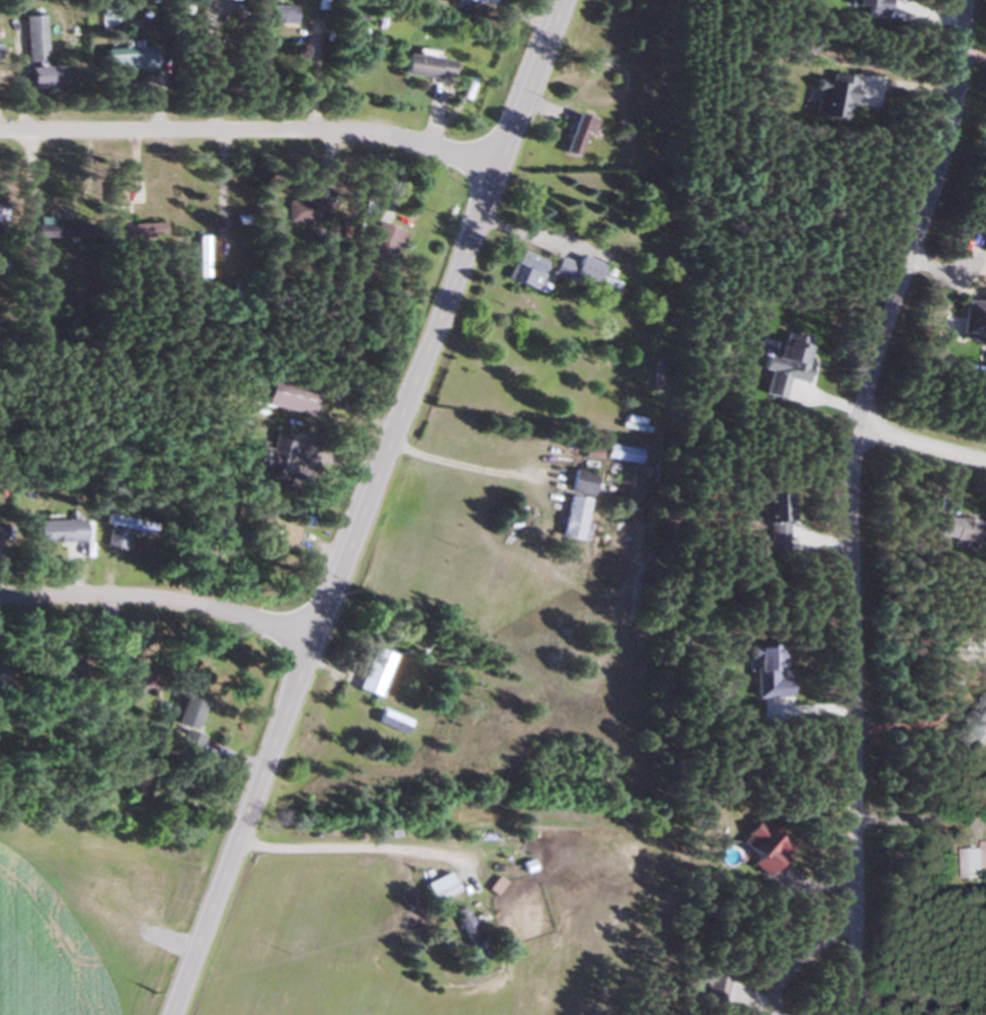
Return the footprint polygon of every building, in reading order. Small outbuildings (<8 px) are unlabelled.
[(854,16),(883,17),(884,0),(854,0),(854,16)] [(293,23),(293,5),(264,5),(264,23),(293,23)] [(24,15),(26,61),(46,60),(44,14),(24,15)] [(152,46),(109,46),(109,69),(152,69),(152,46)] [(450,79),(452,59),(405,55),(403,75),(450,79)] [(63,85),(63,65),(26,65),(26,86),(63,85)] [(831,80),(818,78),(813,115),(847,120),(853,77),(831,74),(831,80)] [(587,135),(592,119),(574,113),(562,152),(575,156),(582,133),(587,135)] [(324,198),(283,198),(283,221),(324,221),(324,198)] [(363,254),(392,263),(403,230),(374,220),(363,254)] [(35,221),(35,237),(83,237),(83,221),(35,221)] [(159,223),(112,224),(112,240),(160,239),(159,223)] [(205,275),(205,235),(194,235),(194,275),(205,275)] [(513,250),(502,278),(532,290),(543,262),(513,250)] [(601,265),(578,256),(575,264),(557,257),(549,276),(590,293),(601,265)] [(985,337),(985,302),(960,301),(959,336),(985,337)] [(801,382),(808,339),(785,335),(783,343),(769,341),(765,367),(770,368),(767,387),(784,390),(785,380),(801,382)] [(270,381),(265,407),(307,415),(312,388),(270,381)] [(261,475),(283,481),(295,439),(273,433),(268,451),(257,448),(253,464),(263,466),(261,475)] [(640,447),(606,446),(606,460),(639,461),(640,447)] [(594,474),(572,469),(566,492),(588,498),(594,474)] [(761,495),(763,552),(785,551),(784,521),(792,521),(791,494),(761,495)] [(558,536),(580,541),(588,500),(566,495),(558,536)] [(151,523),(106,515),(104,525),(150,533),(151,523)] [(985,545),(985,522),(941,515),(937,538),(985,545)] [(80,542),(80,521),(31,521),(31,542),(80,542)] [(125,531),(106,527),(102,544),(121,549),(125,531)] [(752,646),(754,698),(786,697),(786,677),(783,677),(782,645),(752,646)] [(391,655),(370,647),(355,688),(375,696),(391,655)] [(137,693),(137,687),(151,687),(151,668),(124,668),(124,693),(137,693)] [(985,697),(959,736),(981,751),(985,743),(985,698),(985,697)] [(374,721),(400,734),(406,722),(381,709),(374,721)] [(792,847),(763,818),(736,845),(751,859),(749,862),(763,876),(792,847)] [(985,878),(985,845),(960,845),(960,878),(985,878)] [(494,894),(499,884),(493,880),(487,890),(494,894)] [(428,894),(433,903),(456,890),(451,881),(428,894)] [(454,911),(474,963),(485,958),(464,907),(454,911)] [(729,976),(708,972),(702,1002),(723,1006),(729,976)]
